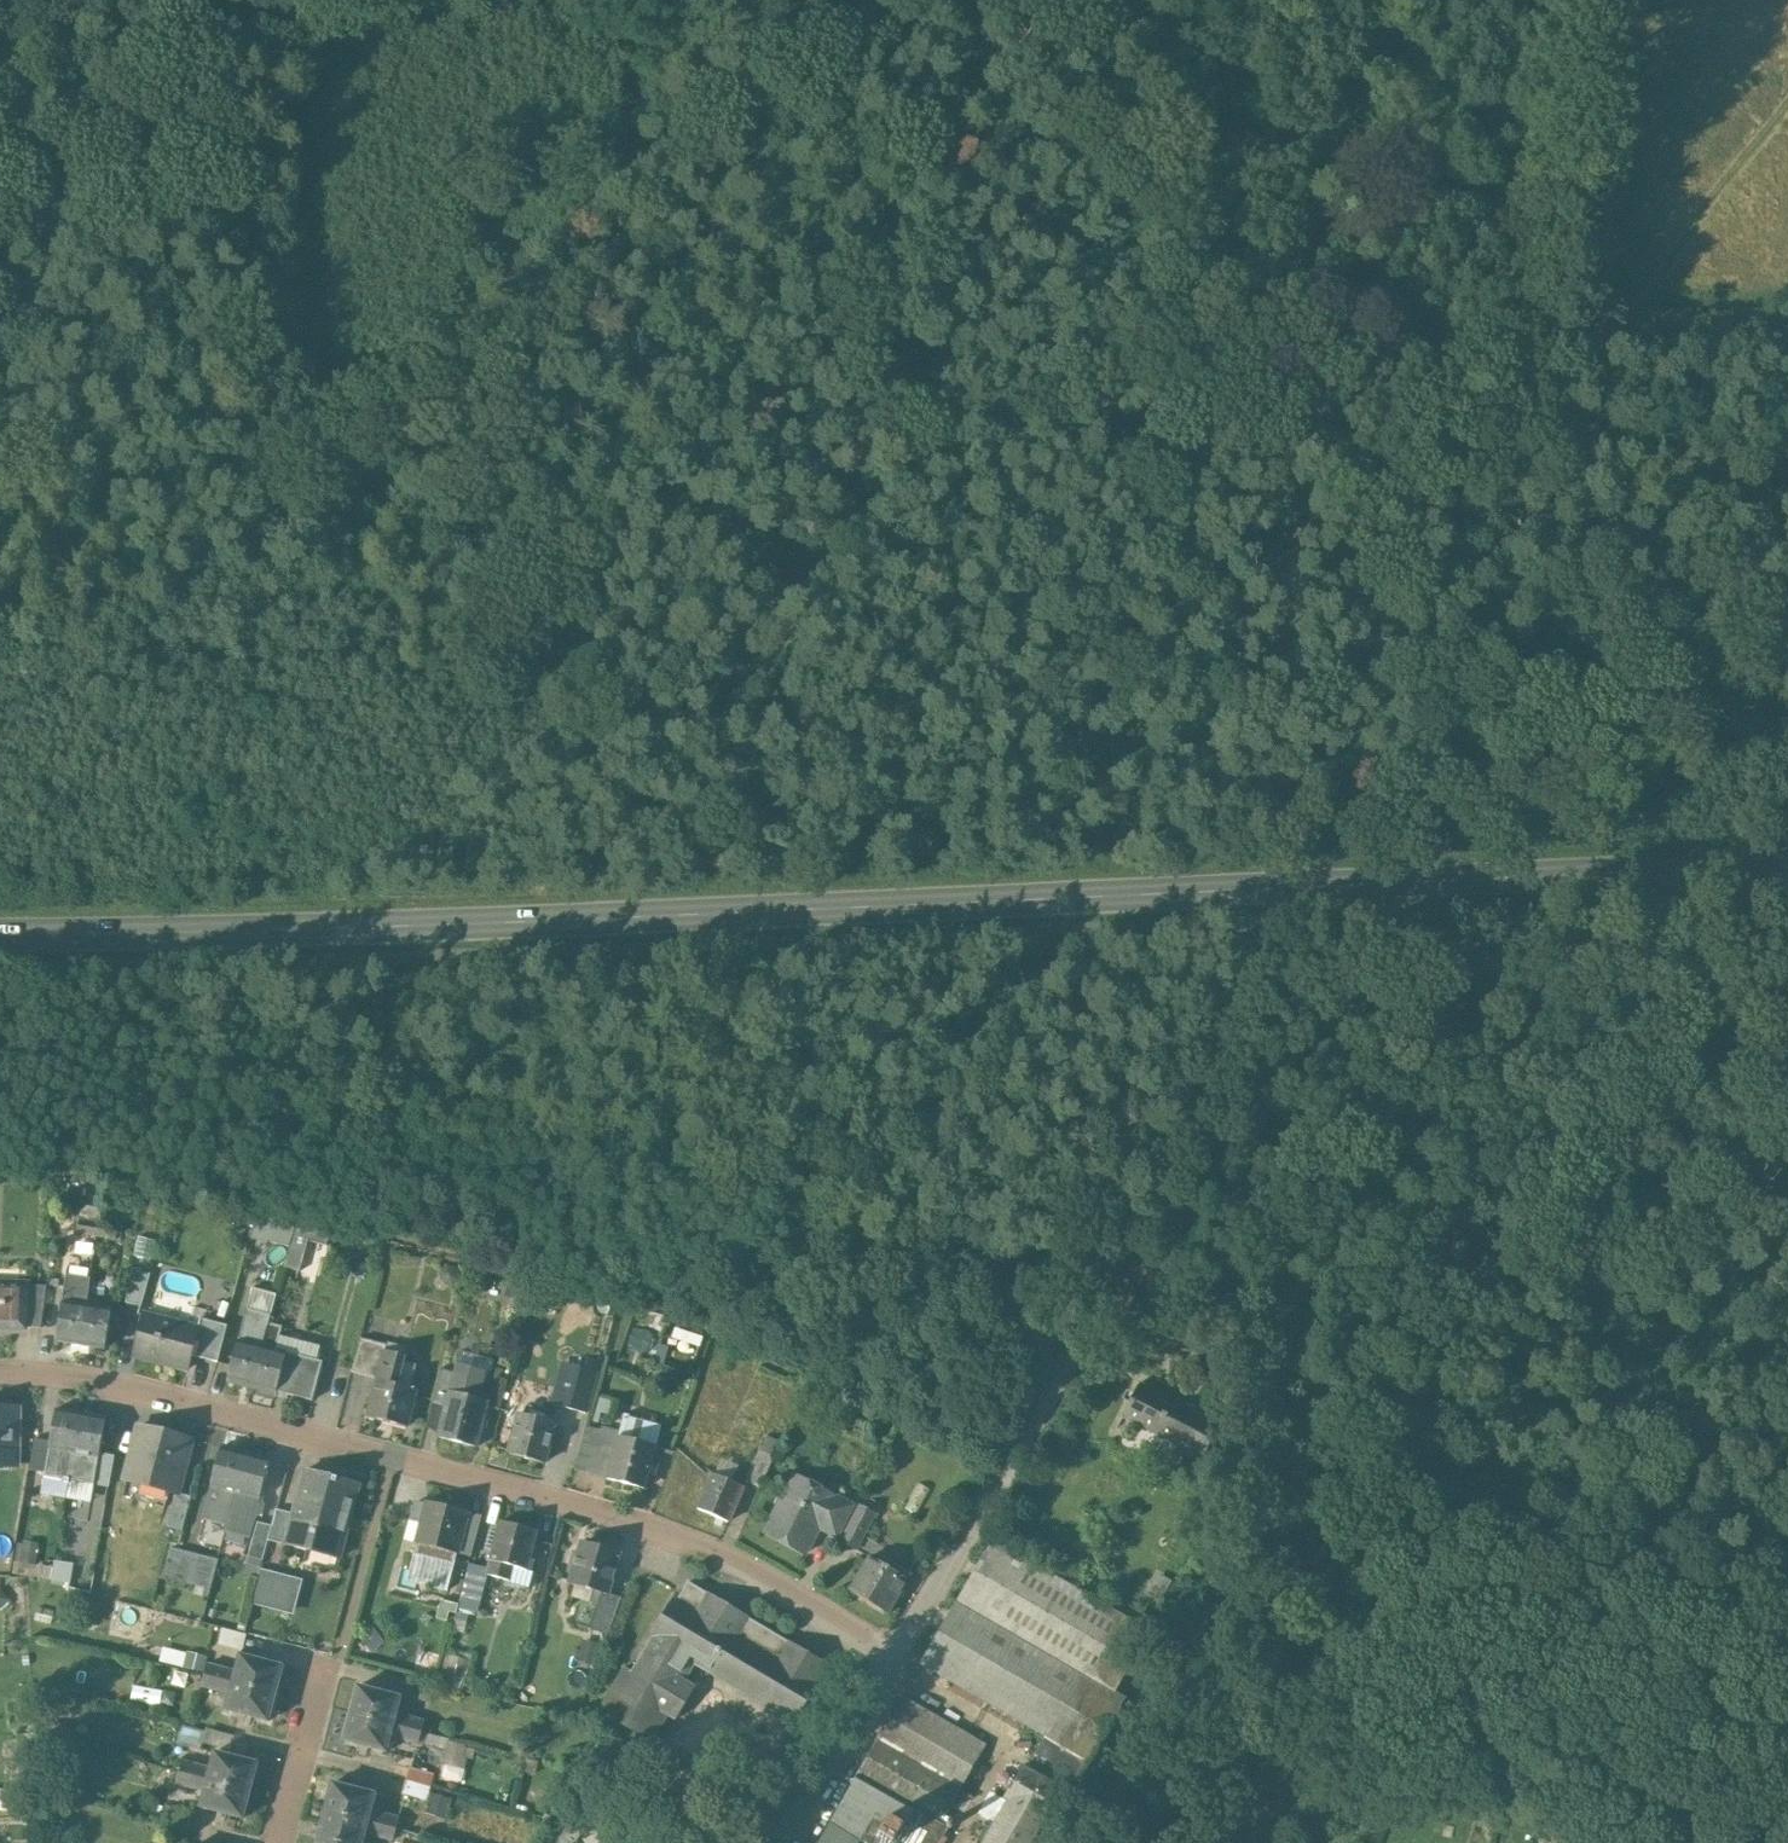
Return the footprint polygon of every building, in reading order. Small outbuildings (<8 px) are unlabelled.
[(102,1209),(82,1206),(80,1220),(78,1233),(97,1236),(99,1224),(102,1209)] [(260,1209),(252,1240),(269,1244),(270,1243),(277,1213),(260,1209)] [(298,1219),(277,1213),(270,1243),(290,1248),(298,1219)] [(334,1228),(298,1218),(290,1248),(284,1268),(300,1273),(310,1242),(329,1247),(334,1228)] [(99,1224),(97,1236),(116,1239),(118,1227),(99,1224)] [(149,1255),(151,1236),(135,1235),(133,1253),(149,1255)] [(152,1277),(133,1272),(128,1306),(143,1308),(152,1277)] [(91,1279),(67,1275),(63,1301),(57,1341),(81,1345),(88,1299),(91,1279)] [(0,1285),(0,1330),(24,1330),(24,1329),(25,1287),(25,1286),(0,1285)] [(45,1287),(25,1287),(24,1329),(38,1330),(45,1287)] [(98,1301),(88,1299),(81,1345),(105,1349),(111,1309),(97,1307),(98,1301)] [(246,1311),(238,1343),(237,1343),(226,1382),(250,1389),(268,1325),(270,1317),(246,1311)] [(198,1333),(145,1319),(134,1358),(188,1373),(192,1360),(199,1333),(198,1333)] [(226,1330),(201,1323),(198,1333),(199,1333),(192,1360),(216,1366),(226,1330)] [(322,1366),(275,1352),(282,1329),(268,1325),(250,1389),(274,1396),(275,1395),(311,1405),(322,1366)] [(386,1350),(360,1343),(350,1377),(375,1384),(377,1384),(384,1358),(386,1350)] [(403,1364),(384,1358),(377,1384),(375,1384),(365,1420),(403,1431),(414,1395),(396,1390),(403,1364)] [(598,1372),(568,1363),(556,1405),(586,1414),(598,1372)] [(485,1372),(458,1365),(455,1374),(447,1406),(439,1435),(438,1436),(477,1446),(477,1445),(488,1402),(477,1400),(485,1372)] [(455,1374),(441,1370),(433,1402),(447,1406),(455,1374)] [(1217,1428),(1157,1395),(1138,1430),(1198,1462),(1217,1428)] [(0,1409),(0,1465),(15,1465),(17,1410),(0,1409)] [(82,1416),(57,1411),(51,1443),(46,1474),(44,1474),(44,1478),(70,1483),(82,1416)] [(512,1418),(499,1415),(492,1440),(505,1444),(512,1418)] [(528,1421),(518,1418),(508,1456),(543,1466),(553,1428),(538,1424),(539,1418),(530,1415),(528,1421)] [(107,1420),(82,1416),(70,1483),(95,1487),(100,1456),(107,1420)] [(193,1444),(139,1429),(131,1459),(133,1460),(127,1482),(142,1487),(144,1481),(161,1486),(162,1482),(178,1486),(176,1496),(177,1496),(179,1496),(179,1495),(193,1444)] [(619,1432),(610,1430),(607,1442),(616,1444),(618,1437),(619,1432)] [(591,1474),(600,1440),(582,1435),(573,1469),(591,1474)] [(655,1447),(618,1437),(616,1444),(607,1478),(607,1479),(644,1489),(655,1447)] [(51,1443),(34,1440),(29,1472),(44,1474),(46,1474),(51,1443)] [(607,1442),(600,1440),(591,1474),(607,1478),(616,1444),(607,1442)] [(246,1453),(222,1447),(211,1487),(211,1488),(203,1518),(227,1525),(246,1453)] [(774,1457),(759,1450),(745,1482),(760,1488),(774,1457)] [(270,1460),(246,1453),(227,1525),(225,1532),(250,1539),(255,1519),(260,1516),(262,1509),(259,1503),(270,1460)] [(116,1459),(100,1456),(95,1487),(110,1490),(116,1459)] [(743,1487),(713,1474),(698,1510),(728,1523),(734,1509),(735,1509),(738,1503),(737,1502),(743,1487)] [(357,1489),(305,1475),(293,1519),(285,1549),(337,1562),(357,1489)] [(851,1507),(794,1476),(765,1533),(805,1554),(819,1527),(836,1536),(851,1507)] [(192,1499),(179,1495),(179,1496),(177,1496),(168,1529),(183,1533),(192,1499)] [(467,1513),(428,1503),(428,1504),(418,1502),(413,1522),(422,1524),(417,1543),(418,1543),(457,1554),(467,1513)] [(875,1513),(860,1505),(840,1543),(856,1551),(875,1513)] [(293,1519),(275,1514),(271,1529),(267,1544),(285,1549),(293,1519)] [(537,1531),(500,1521),(486,1575),(510,1581),(514,1567),(527,1570),(537,1531)] [(271,1529),(257,1525),(248,1558),(262,1563),(267,1544),(271,1529)] [(17,1539),(15,1559),(35,1561),(38,1541),(17,1539)] [(619,1553),(598,1547),(599,1543),(587,1540),(586,1544),(583,1543),(571,1584),(575,1586),(572,1597),(589,1602),(593,1590),(607,1594),(619,1553)] [(1138,1626),(992,1542),(957,1603),(1114,1693),(1142,1645),(1145,1647),(1148,1643),(1144,1641),(1149,1632),(1148,1631),(1138,1626)] [(457,1554),(418,1543),(415,1555),(454,1565),(457,1554)] [(199,1555),(172,1548),(164,1578),(191,1585),(199,1555)] [(219,1560),(199,1555),(191,1585),(205,1588),(202,1597),(209,1598),(219,1560)] [(879,1563),(870,1557),(849,1592),(887,1614),(910,1575),(882,1558),(879,1563)] [(68,1578),(69,1560),(49,1558),(47,1577),(68,1578)] [(297,1583),(259,1573),(250,1606),(288,1616),(297,1583)] [(503,1587),(467,1577),(461,1597),(484,1604),(495,1607),(496,1601),(499,1602),(503,1587)] [(676,1595),(652,1635),(651,1635),(650,1637),(653,1638),(632,1672),(625,1667),(598,1711),(600,1712),(649,1741),(649,1742),(650,1742),(667,1714),(677,1720),(678,1718),(677,1718),(694,1690),(694,1691),(695,1689),(682,1681),(693,1662),(795,1723),(796,1722),(818,1685),(820,1684),(817,1682),(828,1664),(827,1663),(826,1664),(791,1643),(791,1642),(790,1642),(789,1642),(747,1617),(747,1616),(746,1615),(746,1616),(711,1595),(711,1594),(710,1594),(709,1594),(689,1582),(681,1595),(676,1593),(676,1594),(676,1595)] [(607,1594),(596,1607),(589,1629),(607,1635),(621,1598),(607,1594)] [(1114,1693),(957,1603),(921,1667),(1045,1738),(1035,1755),(1078,1780),(1125,1699),(1114,1693)] [(1153,1622),(1143,1616),(1138,1626),(1148,1631),(1153,1622)] [(444,1659),(409,1649),(402,1675),(438,1684),(444,1659)] [(460,1684),(468,1659),(449,1653),(441,1678),(460,1684)] [(283,1668),(240,1657),(236,1673),(233,1684),(276,1696),(283,1668)] [(236,1673),(208,1666),(205,1677),(233,1684),(236,1673)] [(233,1684),(205,1677),(202,1688),(230,1695),(233,1684)] [(276,1696),(233,1684),(230,1695),(226,1712),(268,1723),(276,1696)] [(431,1692),(408,1685),(404,1698),(428,1705),(431,1692)] [(400,1700),(357,1688),(350,1715),(393,1727),(396,1716),(400,1700)] [(986,1746),(901,1698),(877,1741),(961,1789),(986,1746)] [(32,1707),(19,1708),(22,1733),(34,1732),(32,1707)] [(393,1727),(350,1715),(343,1743),(386,1754),(390,1738),(393,1727)] [(424,1723),(396,1716),(393,1727),(421,1734),(424,1723)] [(421,1734),(393,1727),(390,1738),(418,1745),(421,1734)] [(877,1741),(830,1823),(862,1841),(865,1842),(896,1842),(898,1841),(902,1842),(930,1842),(961,1789),(877,1741)] [(257,1765),(215,1753),(210,1770),(207,1781),(250,1792),(257,1765)] [(210,1770),(182,1762),(179,1773),(207,1781),(210,1770)] [(1064,1783),(1050,1775),(1047,1781),(1023,1767),(1006,1797),(1010,1799),(985,1842),(1030,1842),(1064,1783)] [(433,1776),(409,1769),(406,1782),(430,1789),(433,1776)] [(207,1781),(179,1773),(176,1784),(204,1792),(207,1781)] [(250,1792),(207,1781),(204,1792),(200,1808),(243,1819),(250,1792)] [(430,1789),(406,1782),(402,1795),(426,1802),(430,1789)] [(375,1796),(332,1785),(325,1812),(368,1823),(370,1812),(375,1796)] [(325,1812),(318,1838),(337,1842),(362,1842),(365,1834),(368,1823),(325,1812)] [(398,1819),(370,1812),(368,1823),(396,1830),(398,1819)] [(562,1822),(553,1836),(565,1842),(574,1842),(581,1833),(562,1822)] [(396,1830),(368,1823),(365,1834),(393,1842),(396,1830)] [(830,1823),(818,1842),(861,1842),(862,1841),(830,1823)]
